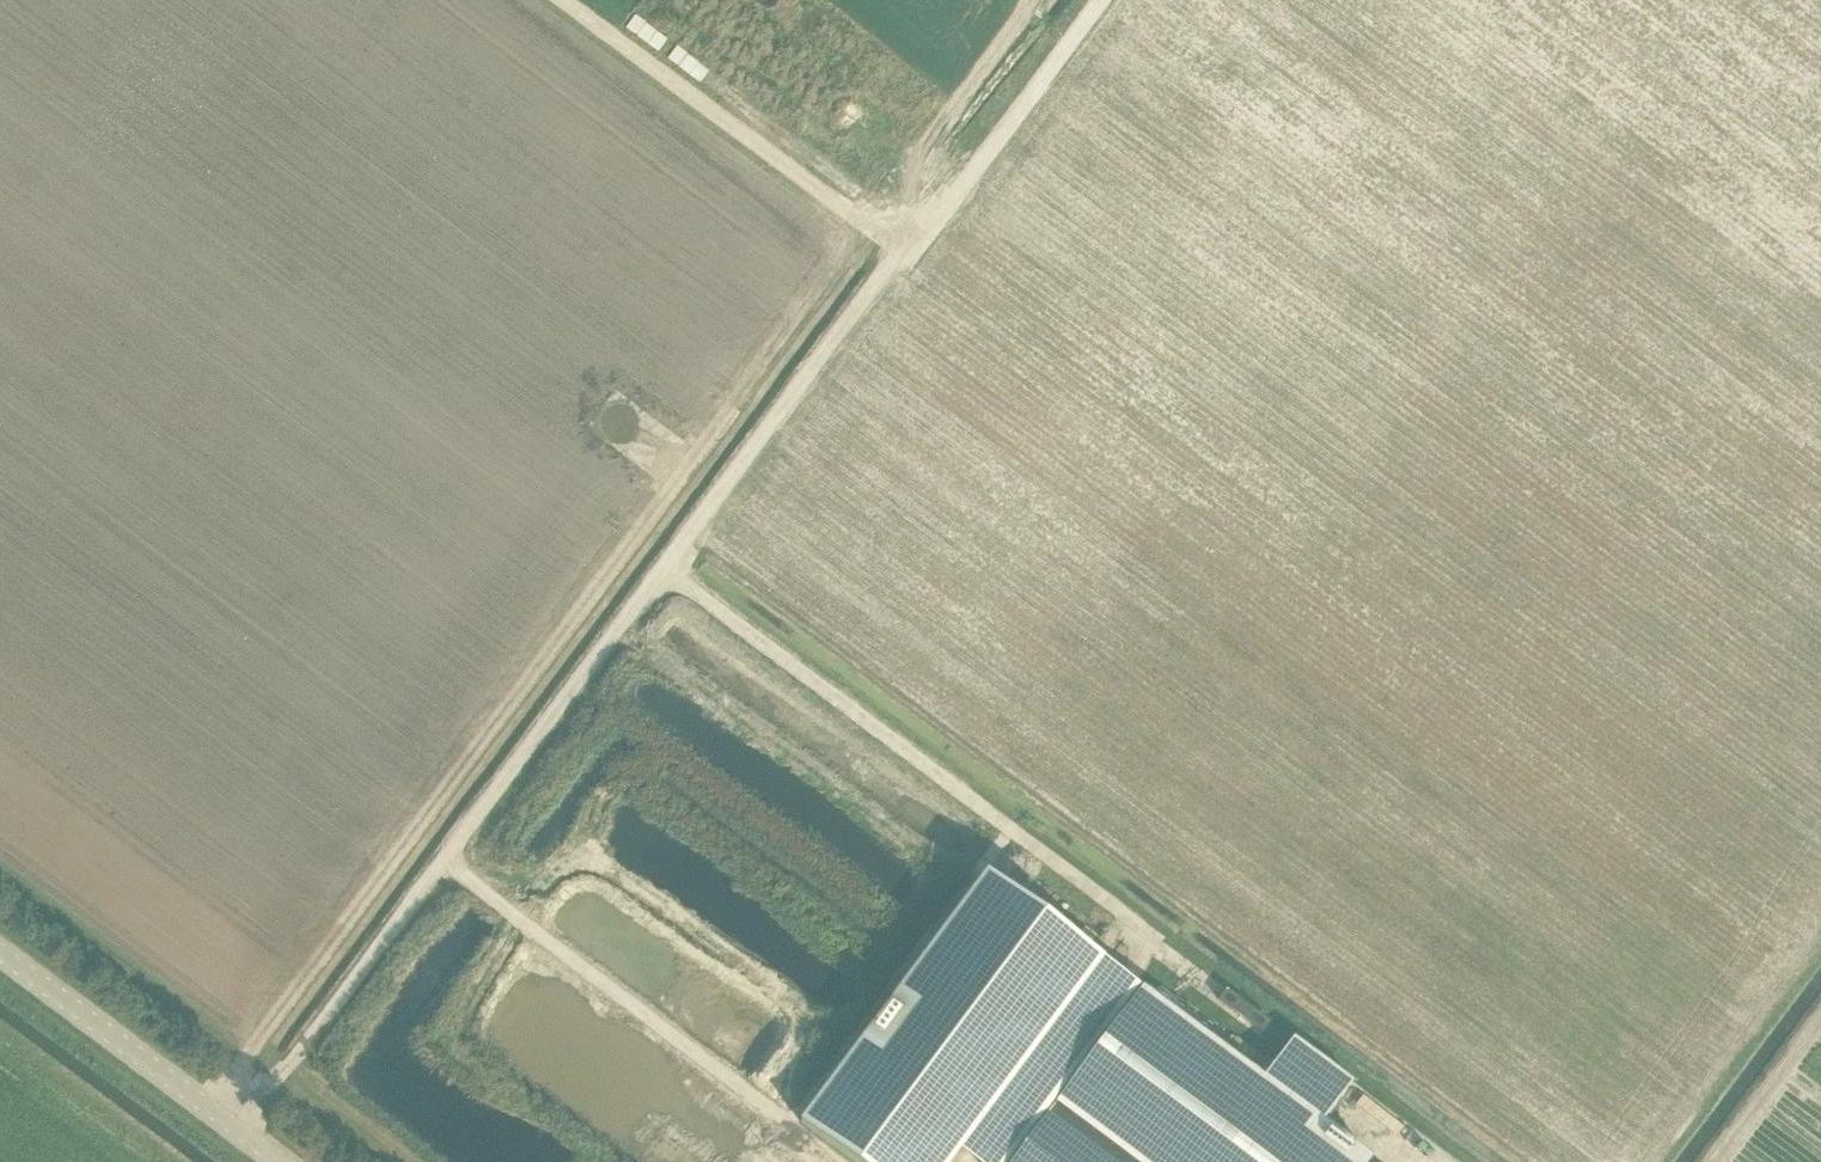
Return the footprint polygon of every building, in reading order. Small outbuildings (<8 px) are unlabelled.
[(1105,960),(988,873),(802,1122),(855,1161),(954,1161),(1105,960)] [(1014,1161),(1374,1161),(1317,1119),(1346,1081),(1286,1036),(1258,1075),(1143,989),(1014,1161)]
